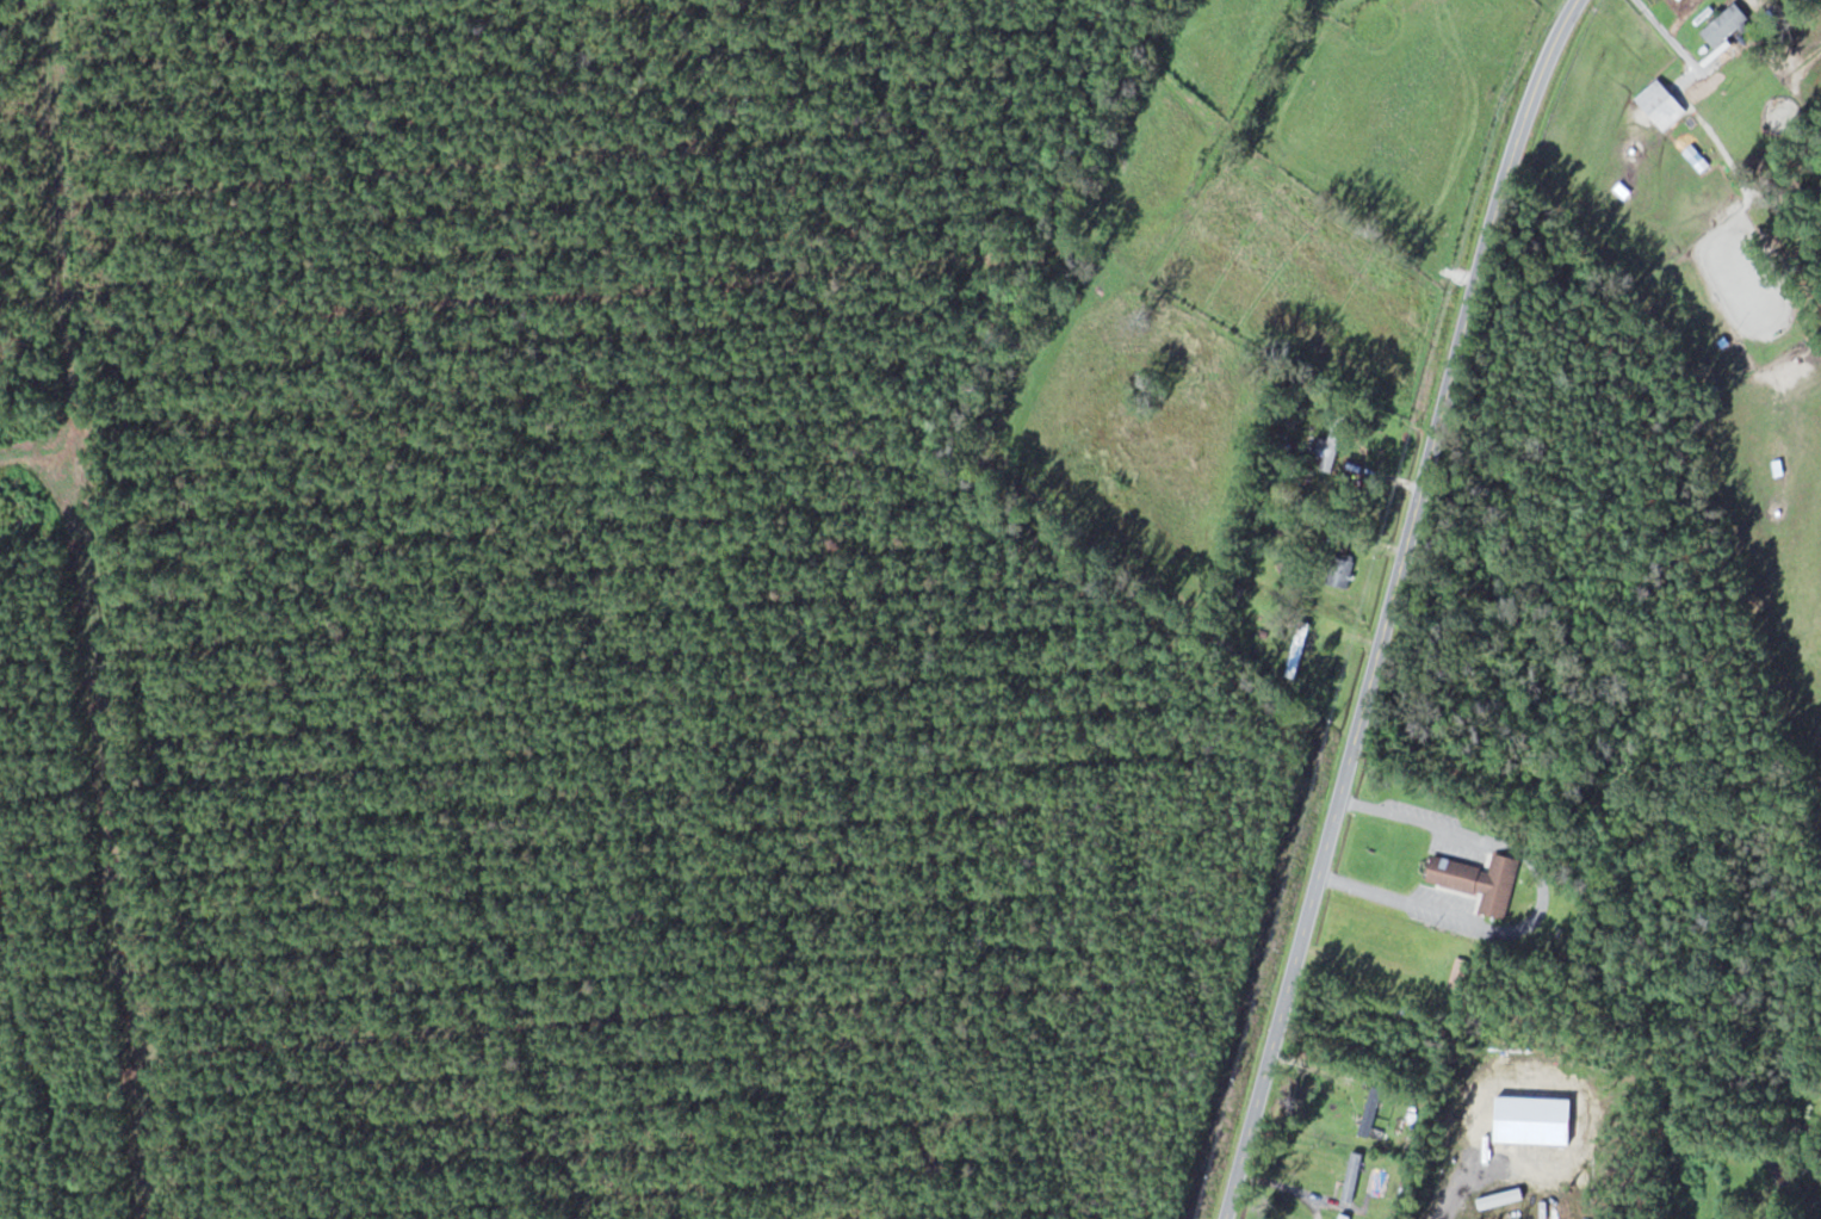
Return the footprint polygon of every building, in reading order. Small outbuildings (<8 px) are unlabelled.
[(1715,48),(1739,25),(1742,28),(1752,19),(1735,0),(1700,32),(1715,48)] [(1666,130),(1689,108),(1658,76),(1636,98),(1666,130)] [(1349,414),(1337,411),(1330,440),(1317,437),(1310,467),(1334,474),(1349,414)] [(1324,581),(1346,589),(1359,554),(1337,546),(1324,581)] [(1304,652),(1313,655),(1318,634),(1298,628),(1286,673),(1297,676),(1304,652)] [(1508,919),(1521,858),(1494,852),(1491,868),(1433,855),(1427,882),(1484,895),(1480,913),(1508,919)] [(1358,1133),(1369,1137),(1385,1090),(1374,1086),(1358,1133)] [(1366,1191),(1385,1195),(1390,1172),(1371,1168),(1366,1191)]
